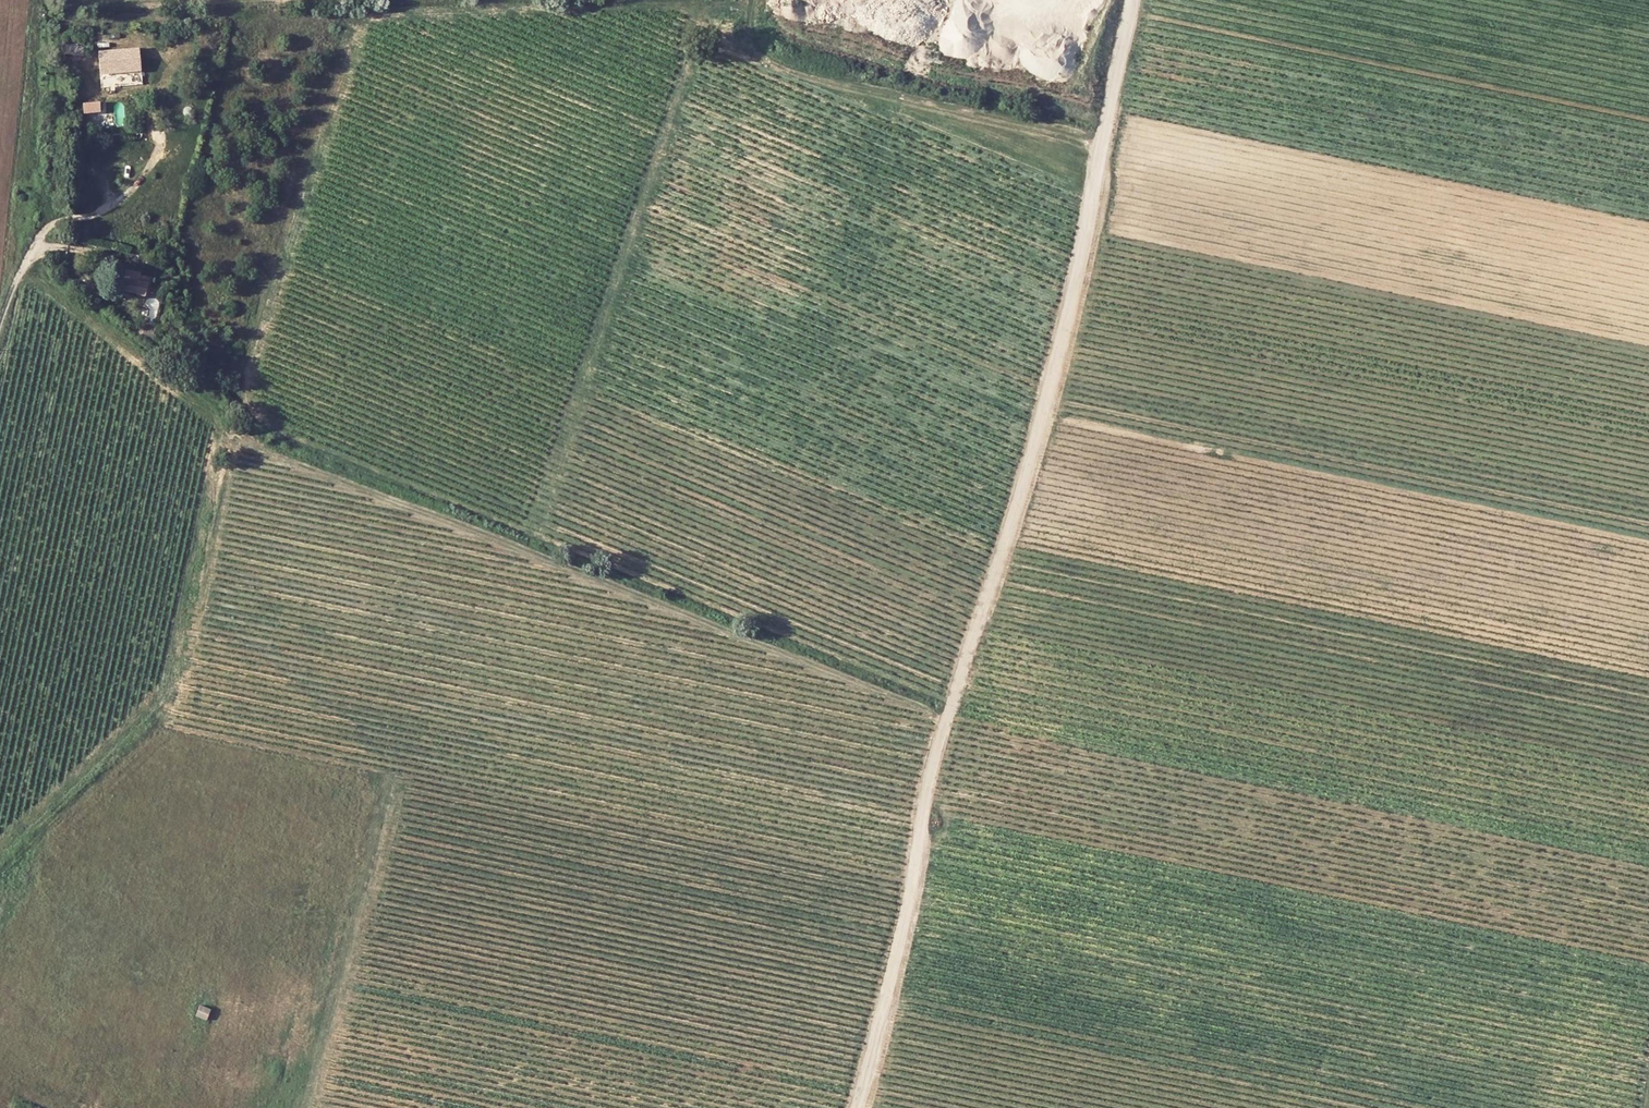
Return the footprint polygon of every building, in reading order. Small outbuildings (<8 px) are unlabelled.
[(98,60),(108,59),(121,59),(120,46),(98,47),(98,60)] [(101,111),(100,101),(82,103),(83,113),(101,111)] [(119,278),(117,289),(144,295),(146,284),(119,278)] [(211,1009),(200,1005),(196,1015),(206,1020),(211,1009)]
